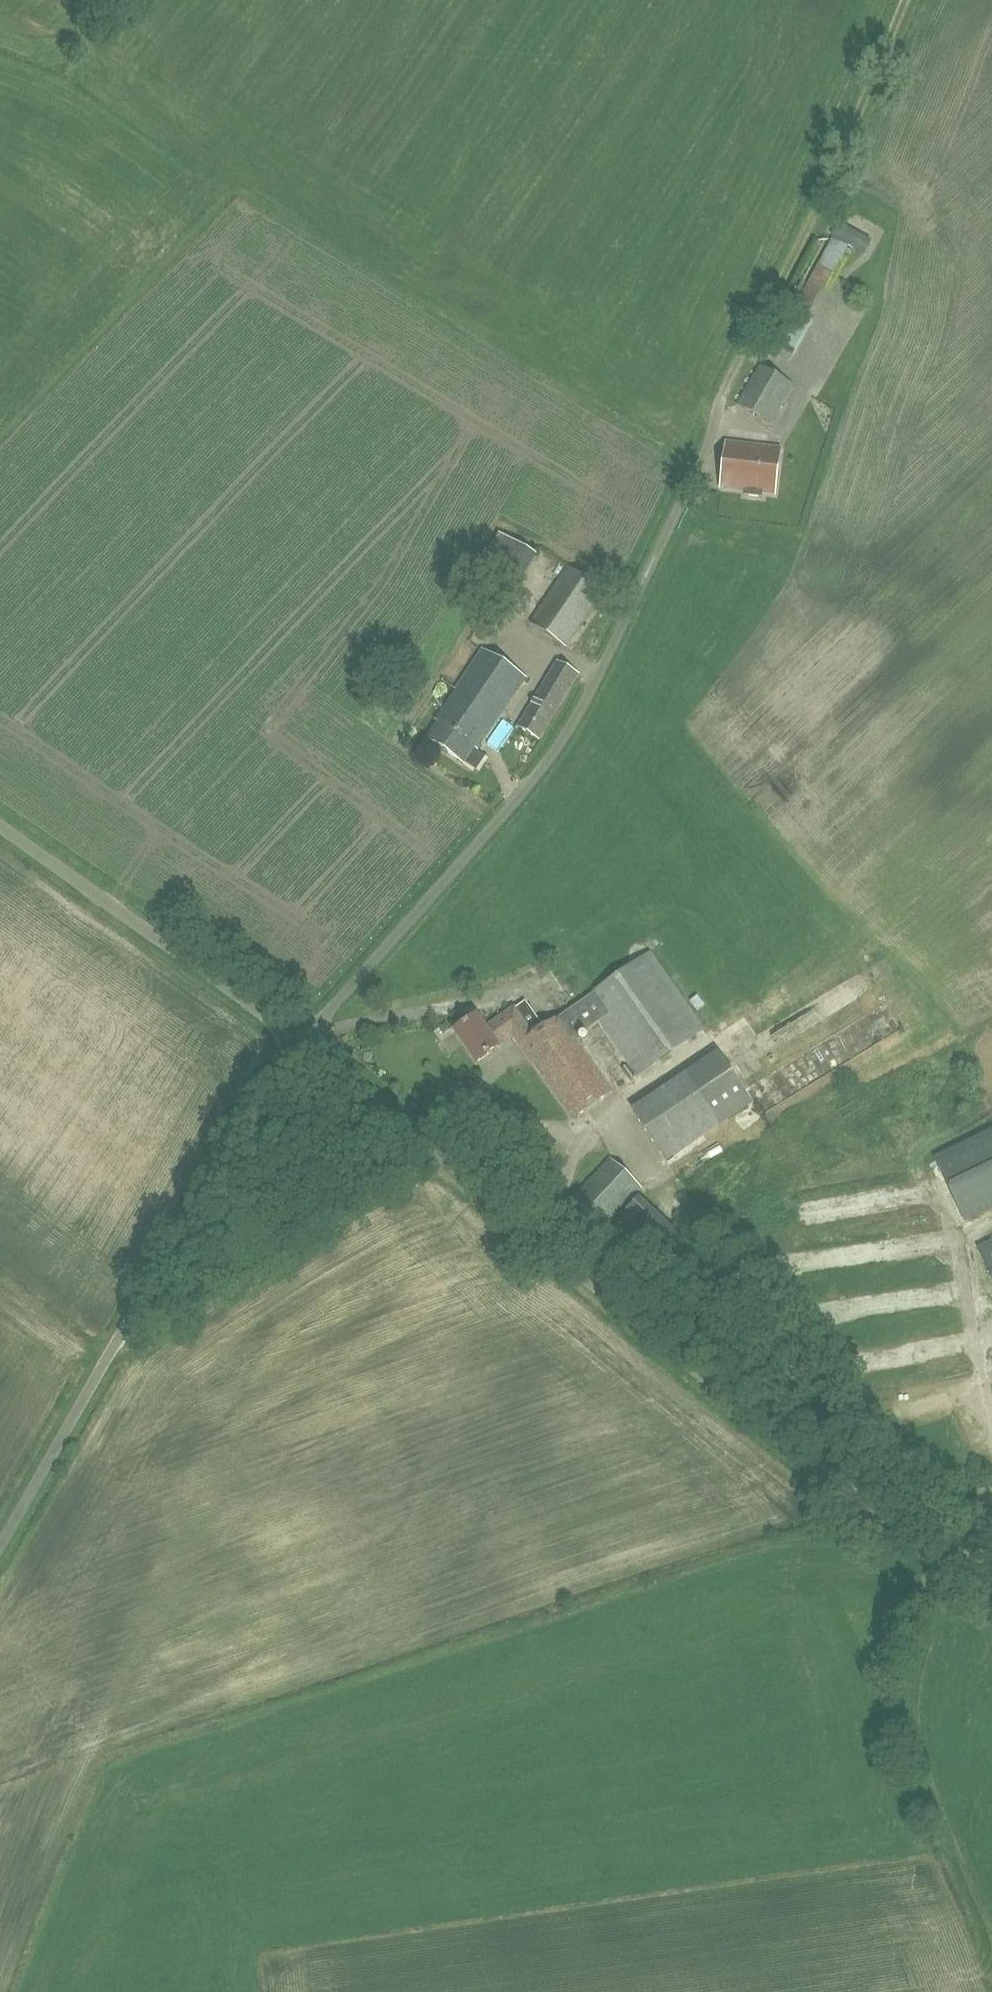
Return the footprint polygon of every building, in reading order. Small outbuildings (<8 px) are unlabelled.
[(848,246),(832,238),(794,310),(806,317),(823,284),(828,287),(848,246)] [(860,303),(864,294),(850,285),(845,294),(860,303)] [(766,351),(788,363),(795,350),(773,339),(766,351)] [(760,365),(736,405),(771,426),(794,385),(760,365)] [(726,442),(720,487),(745,490),(744,495),(761,497),(762,492),(774,493),(780,448),(726,442)] [(469,585),(496,601),(526,549),(499,533),(469,585)] [(566,646),(603,591),(568,567),(530,622),(566,646)] [(478,749),(525,678),(483,649),(456,690),(457,690),(436,720),(439,722),(428,739),(463,763),(474,746),(478,749)] [(577,675),(556,662),(517,727),(538,740),(577,675)] [(703,1029),(649,953),(584,1000),(559,1018),(544,1028),(525,1001),(513,1009),(484,1029),(475,1016),(454,1031),(476,1062),(497,1047),(495,1045),(511,1033),(531,1062),(532,1061),(572,1118),(571,1119),(572,1119),(611,1092),(611,1091),(610,1091),(573,1040),(599,1021),(637,1075),(703,1029)] [(719,1125),(686,1073),(629,1109),(664,1161),(719,1125)] [(935,1157),(965,1220),(991,1207),(991,1129),(935,1157)] [(640,1189),(608,1160),(571,1200),(603,1229),(640,1189)] [(637,1202),(612,1229),(648,1262),(673,1235),(637,1202)] [(991,1277),(991,1242),(979,1249),(991,1277)]
